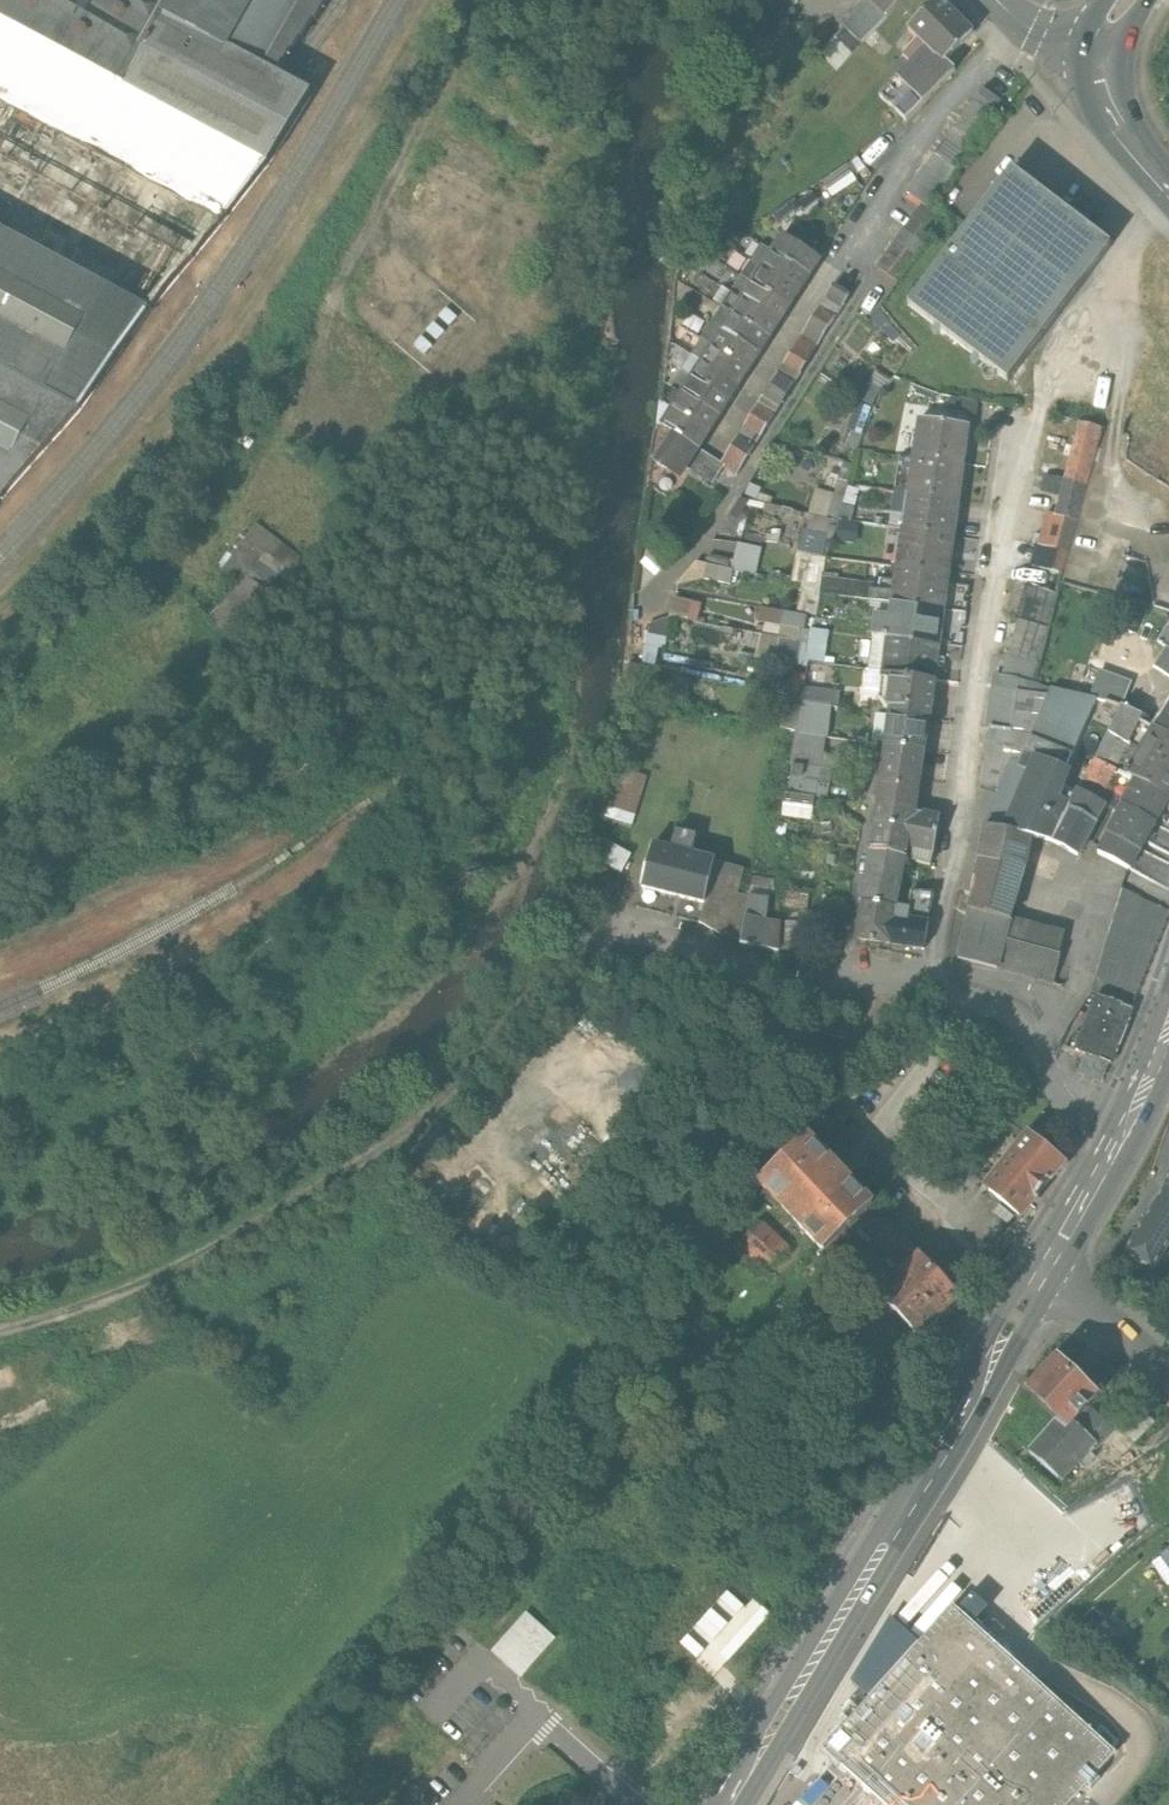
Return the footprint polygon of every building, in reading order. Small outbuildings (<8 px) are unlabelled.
[(4,498),(79,410),(146,314),(220,225),(269,161),(311,94),(275,75),(266,70),(307,0),(0,0),(0,495),(4,498)] [(266,70),(275,75),(282,63),(283,64),(291,51),(293,52),(301,40),(312,21),(315,22),(328,0),(307,0),(266,70)] [(728,6),(734,13),(742,5),(736,0),(734,0),(728,6)] [(845,31),(860,46),(905,0),(874,0),(845,31)] [(920,54),(936,67),(964,38),(929,4),(900,34),(920,54)] [(920,54),(890,84),(901,95),(818,162),(829,176),(917,105),(945,75),(936,67),(920,54)] [(1012,170),(909,307),(1008,381),(1111,245),(1012,170)] [(938,194),(916,180),(906,192),(924,204),(929,207),(938,194)] [(818,259),(785,238),(776,253),(774,255),(808,275),(818,259)] [(776,253),(762,246),(751,262),(765,270),(774,255),(776,253)] [(909,271),(887,254),(877,267),(900,284),(909,271)] [(808,275),(774,255),(765,270),(798,291),(808,275)] [(765,270),(751,262),(741,278),(742,278),(789,307),(798,291),(765,270)] [(789,307),(742,278),(732,294),(779,323),(789,307)] [(849,297),(832,288),(824,300),(831,304),(833,301),(843,307),(849,297)] [(779,323),(732,294),(722,310),(769,339),(779,323)] [(828,309),(821,306),(813,319),(829,328),(835,320),(825,314),(828,309)] [(769,339),(722,310),(713,325),(759,353),(769,339)] [(829,328),(813,319),(803,334),(819,344),(829,328)] [(759,353),(713,325),(703,340),(704,341),(749,370),(759,353)] [(749,370),(704,341),(694,357),(739,385),(749,370)] [(805,345),(799,341),(790,355),(806,364),(811,356),(802,350),(805,345)] [(806,364),(790,355),(783,367),(789,371),(791,368),(800,373),(806,364)] [(739,385),(694,357),(684,372),(729,401),(739,385)] [(729,401),(684,372),(674,388),(719,416),(729,401)] [(785,377),(779,373),(772,385),(787,395),(792,386),(783,380),(785,377)] [(787,395),(772,385),(763,398),(770,402),(772,399),(780,405),(787,395)] [(719,416),(674,388),(664,404),(675,411),(708,432),(719,416)] [(978,400),(950,395),(947,410),(976,415),(978,400)] [(766,408),(760,404),(752,416),(767,425),(773,417),(764,411),(766,408)] [(708,432),(675,411),(665,428),(676,435),(695,447),(698,448),(708,432)] [(767,425),(752,416),(744,429),(750,433),(752,430),(761,435),(767,425)] [(968,425),(919,417),(915,444),(901,442),(899,456),(913,457),(963,464),(968,425)] [(1051,530),(1043,528),(1041,534),(1050,536),(1048,541),(1040,539),(1038,544),(1047,546),(1046,551),(1037,549),(1036,555),(1044,557),(1043,561),(1034,559),(1033,565),(1041,567),(1040,572),(1032,570),(1030,575),(1039,577),(1037,582),(1029,579),(1027,585),(1036,587),(1035,592),(1026,590),(1025,595),(1033,597),(1032,602),(1024,600),(1022,605),(1031,608),(1029,613),(1021,610),(1019,615),(1028,618),(1027,622),(1018,620),(1017,625),(1025,628),(1024,633),(1015,630),(1014,636),(1023,638),(1021,642),(1013,640),(1011,646),(1020,648),(1012,678),(1020,680),(1020,681),(1033,685),(1101,428),(1080,422),(1054,520),(1045,518),(1044,524),(1052,526),(1051,530)] [(695,447),(676,435),(670,445),(687,456),(689,457),(695,447)] [(747,438),(741,435),(733,448),(747,457),(753,447),(745,442),(747,438)] [(698,448),(695,447),(689,457),(687,456),(683,463),(712,481),(723,464),(698,448)] [(747,457),(733,448),(725,459),(732,463),(733,460),(742,465),(747,457)] [(226,626),(237,633),(315,556),(308,568),(322,555),(355,494),(334,474),(290,449),(277,463),(250,511),(258,520),(233,545),(223,564),(237,578),(229,593),(210,611),(226,626)] [(963,464),(913,457),(908,493),(958,499),(963,464)] [(804,579),(798,606),(816,609),(834,512),(837,513),(841,488),(814,483),(796,578),(804,579)] [(958,499),(908,493),(902,529),(953,535),(958,499)] [(845,516),(840,535),(859,540),(864,521),(845,516)] [(953,535),(902,529),(897,565),(948,572),(953,535)] [(737,564),(761,567),(765,534),(741,531),(737,564)] [(731,568),(705,563),(703,579),(729,583),(731,568)] [(948,572),(897,565),(891,602),(943,609),(948,572)] [(673,610),(694,616),(700,598),(679,591),(673,610)] [(943,609),(891,602),(890,616),(874,614),(872,636),(873,636),(939,644),(943,609)] [(647,660),(659,660),(659,641),(670,641),(671,615),(648,615),(647,660)] [(814,623),(810,657),(829,660),(832,626),(814,623)] [(1159,645),(1168,652),(1168,629),(1159,645)] [(645,634),(630,634),(629,657),(645,657),(645,634)] [(939,644),(873,636),(868,671),(934,680),(939,644)] [(800,641),(780,637),(776,660),(796,664),(800,641)] [(1078,658),(1054,650),(1044,683),(1067,690),(1078,658)] [(658,669),(629,662),(628,695),(653,701),(658,669)] [(868,671),(867,671),(863,699),(878,701),(890,714),(929,719),(934,680),(933,680),(868,671)] [(1132,683),(1101,672),(1097,684),(1081,679),(1075,696),(1105,703),(1122,707),(1132,683)] [(1012,678),(999,674),(996,688),(1019,692),(1020,681),(1020,680),(1012,678)] [(996,688),(994,688),(989,727),(990,727),(1012,730),(1019,692),(996,688)] [(1033,733),(1018,765),(1011,763),(1000,791),(985,826),(1003,829),(1006,830),(1028,775),(1061,692),(1051,690),(1049,696),(1033,733)] [(802,696),(777,691),(774,707),(785,709),(782,728),(796,731),(801,702),(802,696)] [(1049,696),(1019,692),(1012,730),(1033,733),(1049,696)] [(1061,692),(1028,775),(1030,776),(1041,780),(1078,696),(1075,696),(1061,692)] [(833,706),(801,702),(796,731),(795,734),(825,738),(828,738),(833,706)] [(1105,703),(1089,735),(1104,743),(1118,715),(1113,712),(1115,708),(1120,711),(1122,707),(1105,703)] [(1152,724),(1122,707),(1120,711),(1115,708),(1113,712),(1118,715),(1104,743),(1095,760),(1126,777),(1155,731),(1157,732),(1162,724),(1155,719),(1152,724)] [(1156,732),(1168,739),(1168,713),(1162,724),(1157,732),(1156,732)] [(929,719),(890,714),(886,745),(924,750),(929,719)] [(1012,730),(990,727),(986,759),(1011,763),(1018,765),(1033,733),(1012,730)] [(1155,731),(1126,777),(1136,783),(1168,801),(1168,800),(1168,739),(1156,732),(1157,732),(1155,731)] [(825,738),(795,734),(790,763),(793,764),(820,767),(825,738)] [(1104,743),(1089,735),(1077,759),(1091,767),(1095,760),(1104,743)] [(924,750),(886,745),(882,775),(920,780),(924,750)] [(1011,763),(986,759),(981,788),(1000,791),(1011,763)] [(1126,777),(1095,760),(1091,767),(1086,777),(1127,799),(1136,783),(1126,777)] [(820,767),(793,764),(788,792),(813,796),(815,796),(820,767)] [(644,776),(618,769),(604,821),(630,828),(644,776)] [(920,780),(882,775),(878,805),(916,810),(920,780)] [(1070,807),(1035,792),(1041,780),(1030,776),(1011,825),(1037,831),(1034,839),(1053,844),(1053,842),(1077,856),(1095,823),(1069,810),(1070,807)] [(1168,801),(1136,783),(1127,799),(1122,809),(1123,810),(1154,827),(1168,801)] [(788,792),(786,792),(782,812),(810,815),(813,796),(788,792)] [(1103,807),(1077,793),(1070,807),(1069,810),(1095,823),(1103,807)] [(916,810),(878,805),(873,851),(905,856),(906,846),(905,845),(910,813),(916,814),(916,813),(916,810)] [(1154,827),(1123,810),(1109,835),(1141,851),(1154,827)] [(939,816),(916,813),(916,814),(910,813),(905,845),(906,846),(916,847),(914,862),(931,865),(939,816)] [(1003,829),(985,826),(978,859),(997,863),(1003,829)] [(1003,829),(997,863),(978,859),(969,909),(1010,920),(1023,868),(1024,846),(1024,834),(1006,830),(1003,829)] [(698,837),(677,831),(672,850),(652,845),(642,888),(645,890),(704,904),(715,861),(693,855),(698,837)] [(1141,851),(1109,835),(1098,854),(1130,871),(1141,851)] [(630,856),(601,841),(591,858),(620,874),(630,856)] [(905,856),(873,851),(863,903),(896,908),(897,908),(905,856)] [(746,869),(715,861),(704,904),(698,925),(743,944),(750,897),(739,894),(746,869)] [(1092,993),(1099,995),(1103,995),(1125,1001),(1137,998),(1168,919),(1168,911),(1121,887),(1092,993)] [(933,890),(911,890),(911,910),(898,908),(898,912),(896,918),(895,918),(890,943),(923,947),(931,902),(933,890)] [(770,900),(750,897),(743,944),(779,949),(781,922),(768,920),(770,900)] [(896,908),(863,903),(857,938),(890,943),(895,918),(896,908)] [(1010,920),(969,909),(965,932),(962,931),(958,958),(997,969),(1010,920)] [(1063,936),(1010,920),(997,969),(1052,984),(1063,936)] [(1132,1009),(1097,997),(1076,1051),(1085,1054),(1109,1064),(1132,1009)] [(848,1027),(825,1021),(822,1034),(845,1040),(848,1027)] [(1102,1082),(1109,1064),(1085,1054),(1078,1072),(1102,1082)] [(1064,1165),(1029,1137),(988,1188),(1022,1216),(1064,1165)] [(872,1205),(809,1139),(760,1186),(823,1251),(842,1233),(860,1216),(872,1205)] [(1165,1187),(1125,1253),(1152,1270),(1168,1243),(1168,1174),(1165,1187)] [(894,1227),(872,1205),(860,1216),(882,1238),(894,1227)] [(798,1257),(761,1223),(739,1247),(776,1280),(798,1257)] [(894,1227),(882,1238),(908,1266),(920,1254),(894,1227)] [(823,1251),(818,1256),(843,1282),(855,1270),(878,1294),(890,1283),(842,1233),(823,1251)] [(890,1283),(878,1294),(918,1337),(960,1296),(920,1254),(908,1266),(890,1283)] [(1057,1357),(1035,1385),(1026,1378),(1020,1385),(1057,1419),(1089,1384),(1057,1357)] [(1107,1366),(1089,1384),(1100,1394),(1119,1375),(1107,1366)] [(1136,1404),(1116,1422),(1136,1441),(1153,1421),(1136,1404)] [(1090,1405),(1067,1429),(1057,1419),(1029,1452),(1060,1482),(1096,1443),(1092,1436),(1106,1421),(1090,1405)] [(1113,1754),(953,1608),(823,1752),(884,1804),(1067,1804),(1113,1754)] [(497,1650),(527,1676),(562,1635),(532,1610),(497,1650)]
